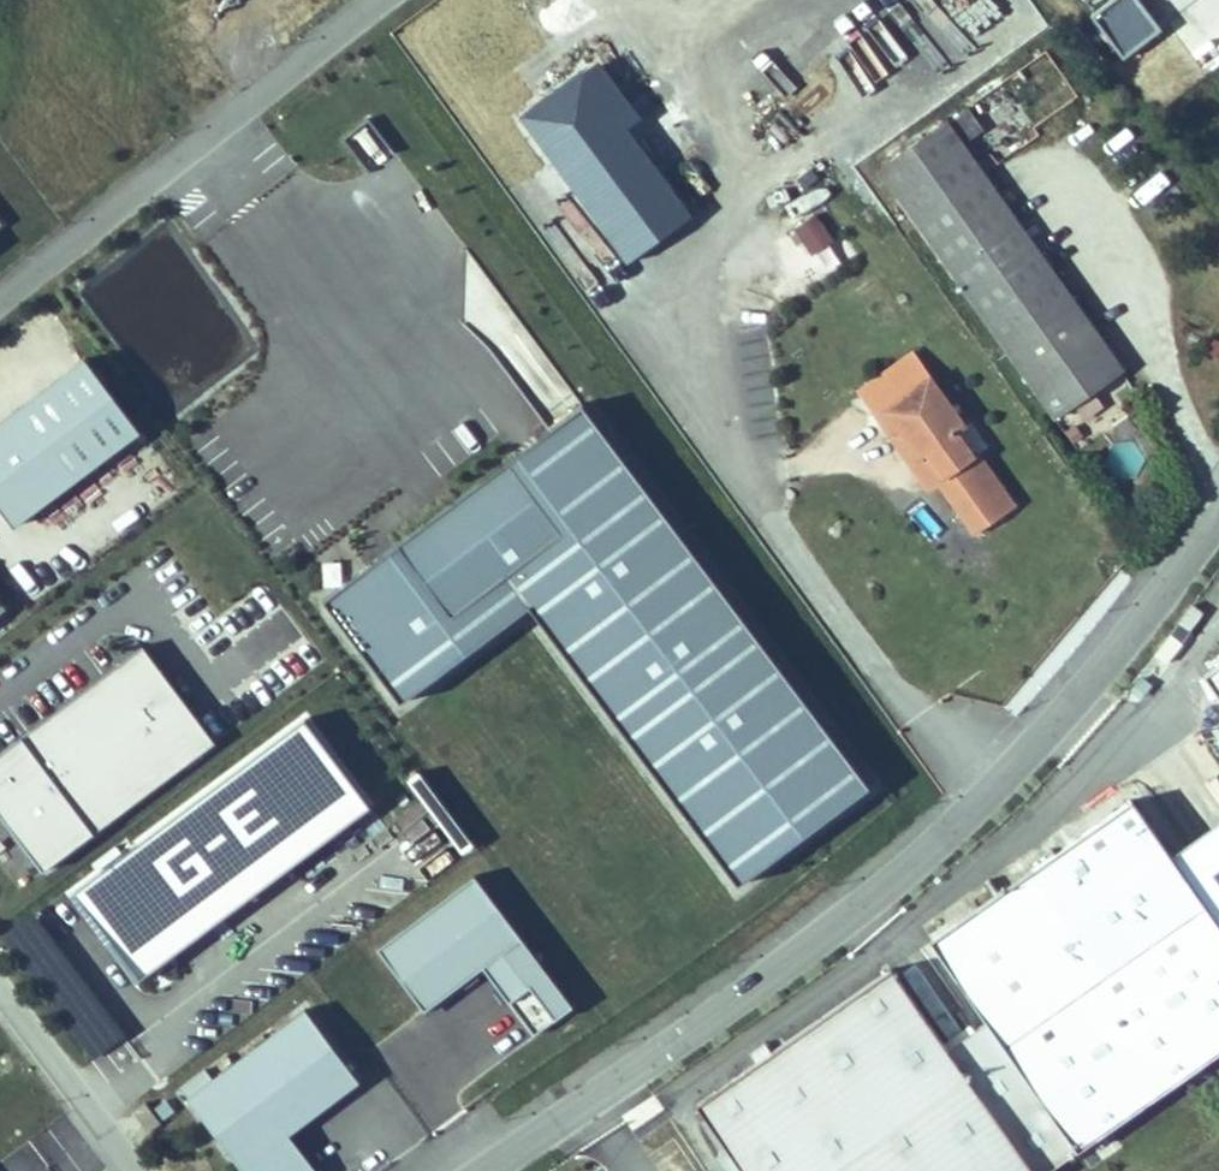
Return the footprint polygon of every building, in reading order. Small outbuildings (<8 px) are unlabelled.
[(826,3),(854,33),(867,22),(846,0),(830,0),(826,3)] [(1092,23),(1124,64),(1205,0),(1121,0),(1092,23)] [(579,63),(517,109),(624,255),(687,210),(579,63)] [(875,167),(1049,414),(1119,365),(961,141),(984,126),(969,105),(945,122),(943,120),(898,152),(891,142),(872,156),(878,165),(875,167)] [(371,171),(396,152),(370,119),(345,138),(371,171)] [(813,211),(791,231),(814,256),(836,236),(813,211)] [(84,361),(0,425),(0,509),(16,530),(141,437),(84,361)] [(951,498),(976,532),(1014,504),(977,452),(973,455),(956,432),(965,425),(929,376),(877,413),(912,463),(928,452),(946,476),(958,493),(951,498)] [(524,599),(738,883),(868,785),(579,400),(323,592),(399,693),(524,599)] [(928,452),(912,463),(930,486),(946,476),(928,452)] [(0,596),(0,614),(9,607),(0,596)] [(1205,610),(1192,602),(1179,621),(1192,630),(1205,610)] [(0,749),(0,814),(40,867),(211,737),(140,643),(0,749)] [(1203,666),(1218,690),(1218,655),(1203,666)] [(370,810),(306,724),(76,895),(141,982),(370,810)] [(695,1097),(745,1170),(1042,1170),(1218,1052),(1218,925),(1171,853),(1133,798),(931,936),(986,1017),(945,1044),(892,965),(695,1097)] [(1171,853),(1218,925),(1218,818),(1171,853)] [(19,885),(39,870),(0,820),(0,860),(19,885)] [(580,1001),(481,868),(384,940),(434,1007),(492,964),(541,1030),(580,1001)] [(188,1095),(245,1170),(318,1170),(290,1133),(360,1080),(306,1007),(188,1095)]
